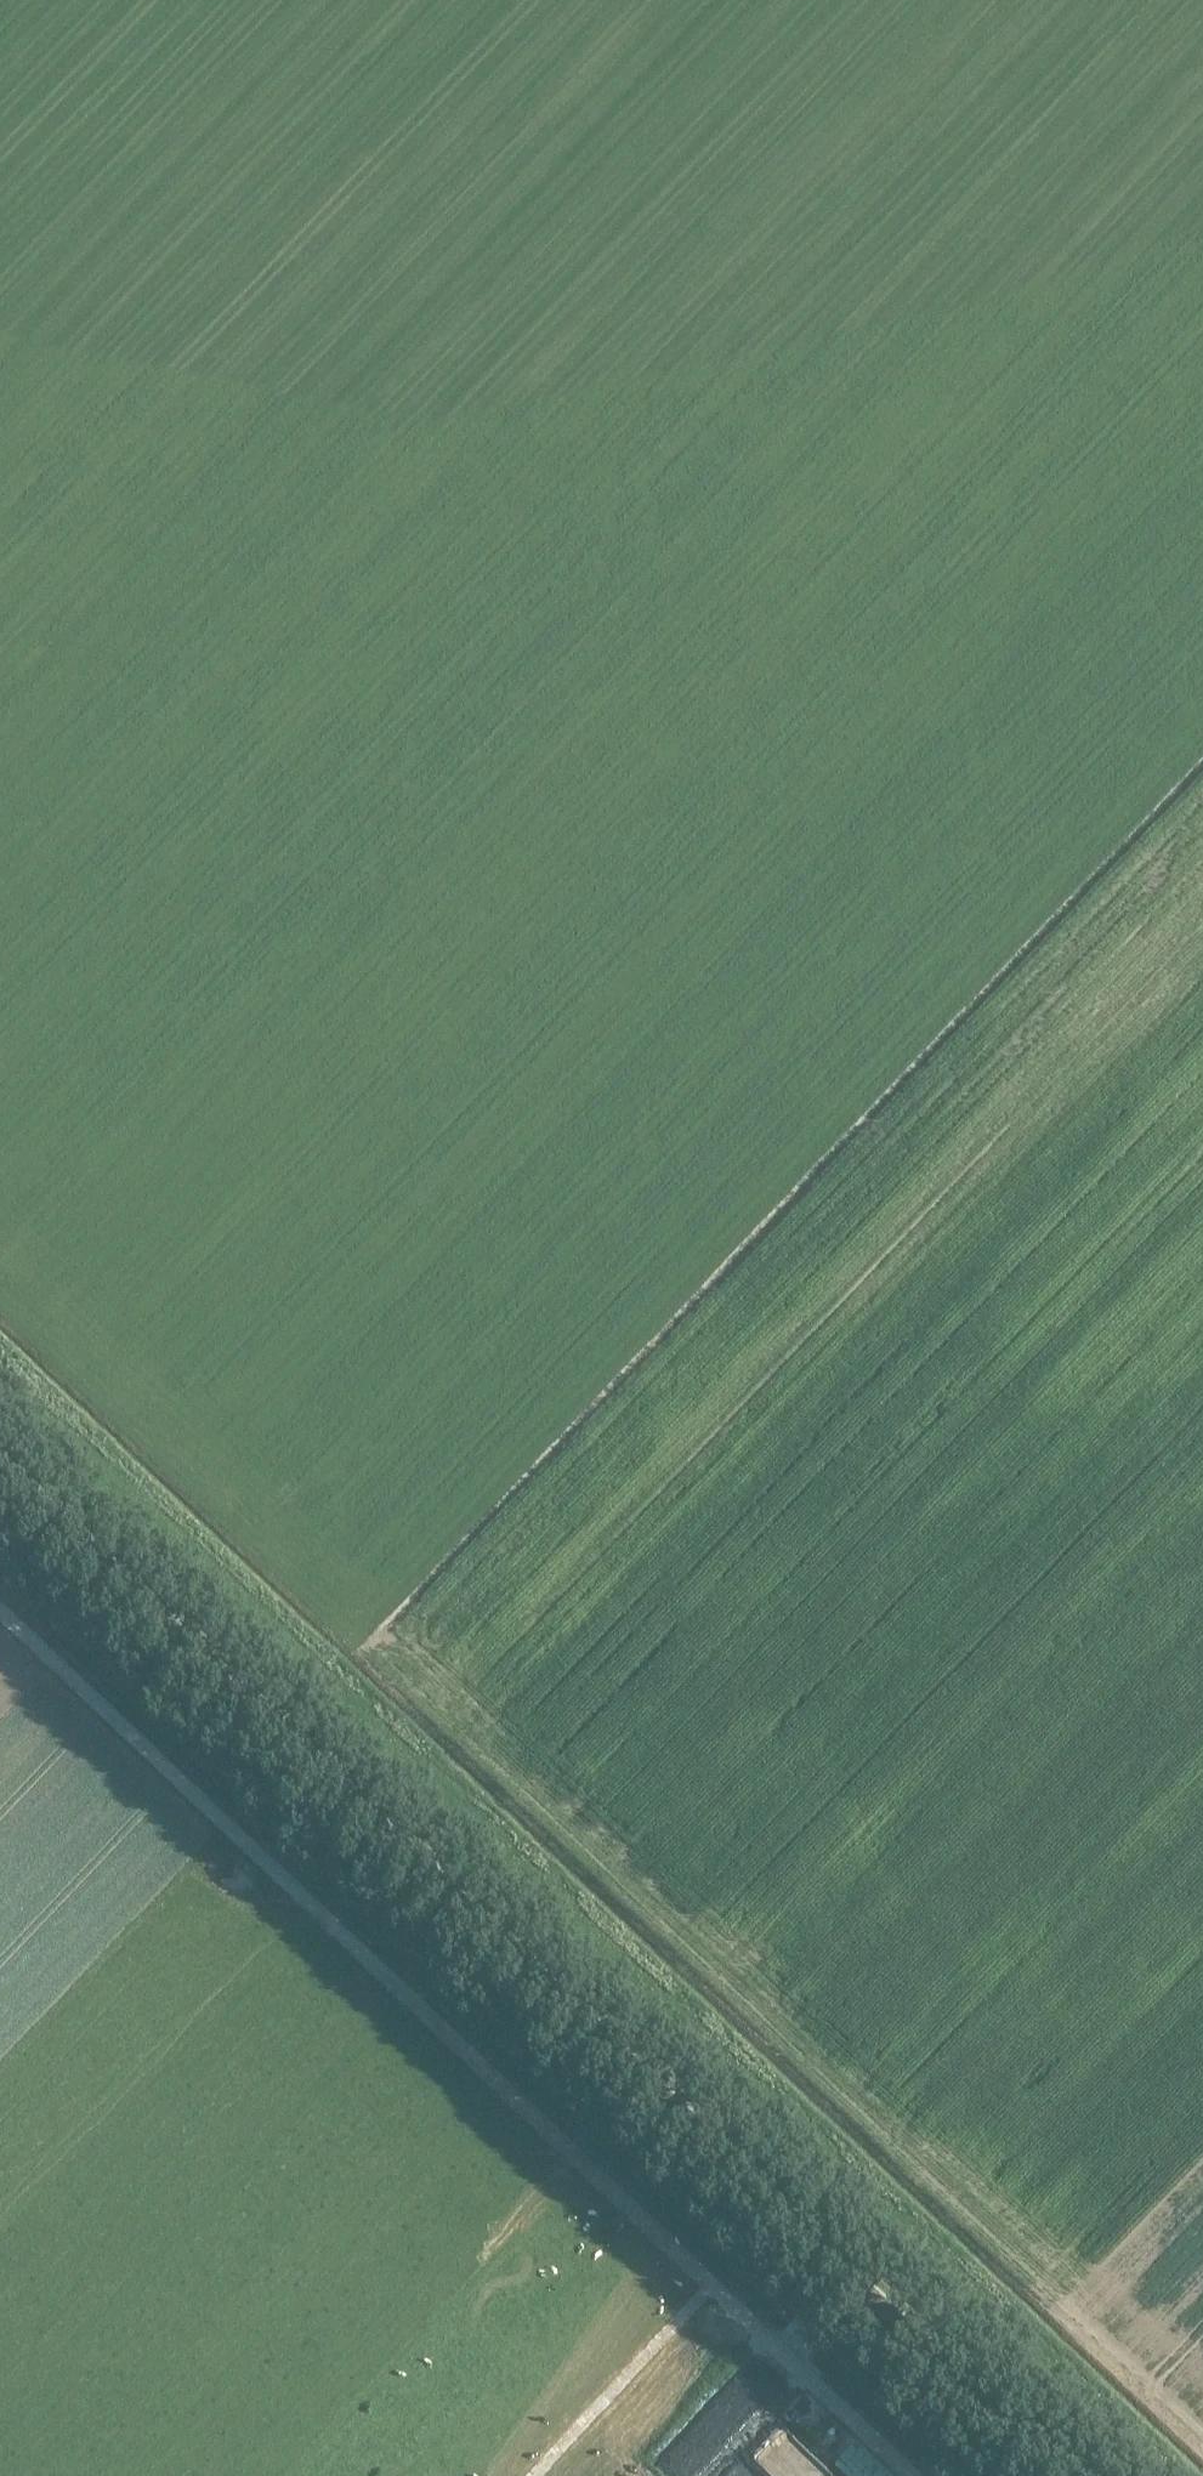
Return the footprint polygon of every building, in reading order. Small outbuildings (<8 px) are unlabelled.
[(788,2422),(750,2453),(767,2475),(793,2454),(797,2459),(810,2448),(788,2422)]
